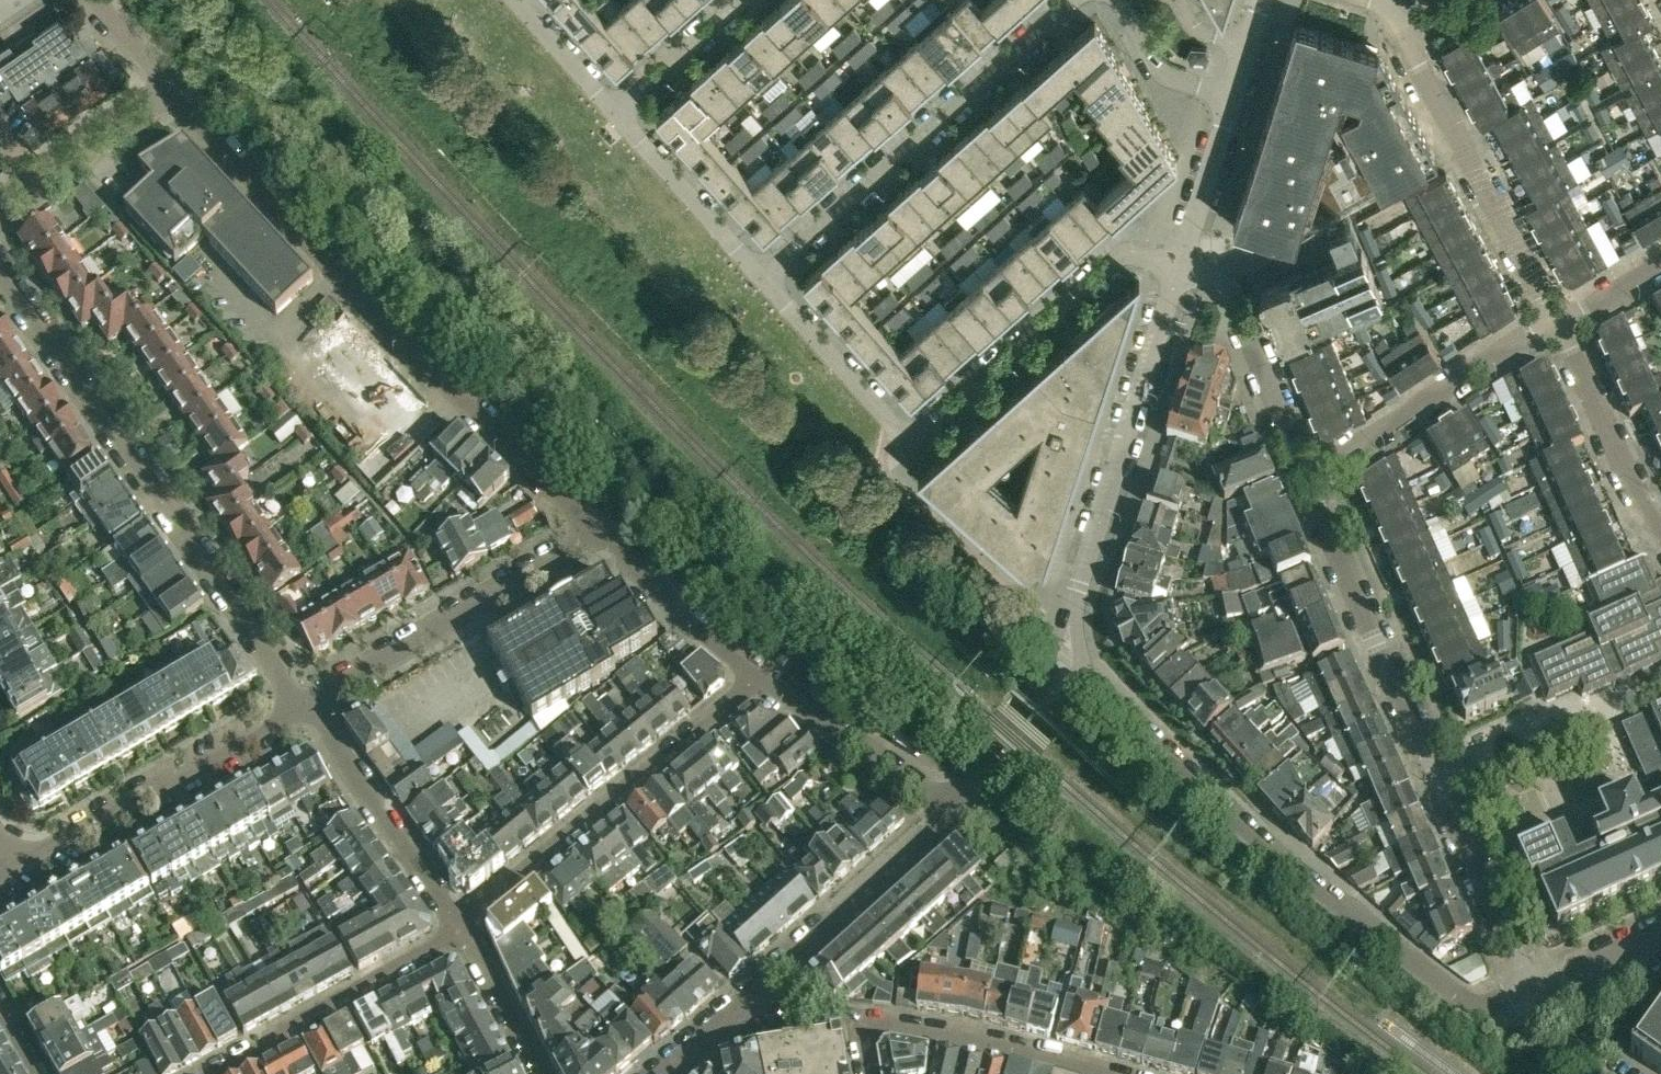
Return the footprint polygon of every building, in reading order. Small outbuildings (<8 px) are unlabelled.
[(564,8),(573,0),(556,0),(564,8)] [(590,38),(608,22),(606,20),(607,20),(607,19),(606,20),(589,0),(573,0),(564,8),(590,38)] [(672,21),(654,0),(628,0),(623,5),(652,38),(672,21)] [(689,6),(684,0),(654,0),(672,21),(689,6)] [(783,3),(812,36),(832,18),(816,0),(787,0),(783,3)] [(832,18),(849,3),(846,0),(816,0),(832,18)] [(887,13),(895,6),(890,0),(885,0),(880,5),(887,13)] [(923,6),(917,0),(912,0),(898,12),(906,21),(923,6)] [(954,7),(983,40),(1000,25),(983,6),(982,7),(976,0),(962,0),(954,7)] [(983,6),(1000,25),(1028,0),(990,0),(983,6)] [(1222,19),(1228,0),(1211,0),(1222,19)] [(1518,2),(1540,39),(1559,27),(1550,14),(1551,13),(1543,0),(1521,0),(1518,2)] [(1602,21),(1642,0),(1597,0),(1592,2),(1602,21)] [(1612,40),(1653,19),(1643,0),(1642,0),(1602,21),(1612,40)] [(948,1),(932,16),(966,55),(983,40),(954,7),(948,1)] [(1513,38),(1521,51),(1540,39),(1518,2),(1498,14),(1513,38)] [(1554,8),(1561,19),(1571,14),(1565,2),(1554,8)] [(783,3),(766,18),(795,51),(812,36),(783,3)] [(636,53),(652,38),(623,5),(607,19),(607,20),(606,20),(608,22),(636,53)] [(887,13),(880,5),(870,13),(878,22),(887,13)] [(895,31),(906,21),(898,12),(886,22),(895,31)] [(1561,19),(1569,33),(1579,27),(1571,14),(1561,19)] [(10,46),(0,53),(0,54),(6,61),(2,64),(21,92),(45,128),(110,83),(105,76),(117,68),(101,46),(98,48),(94,42),(97,40),(84,21),(74,29),(65,15),(37,35),(39,38),(16,54),(10,46)] [(950,70),(966,55),(932,16),(915,31),(921,37),(950,70)] [(766,18),(746,36),(775,69),(795,51),(766,18)] [(1601,47),(1611,65),(1652,44),(1642,26),(1654,20),(1653,19),(1612,40),(1601,47)] [(1096,20),(1066,47),(1082,66),(1109,42),(1096,20)] [(618,69),(636,53),(608,22),(590,38),(618,69)] [(1480,22),(1467,30),(1444,44),(1441,53),(1449,67),(1478,51),(1470,37),(1479,31),(1478,29),(1482,26),(1480,22)] [(1297,24),(1233,225),(1295,245),(1334,120),(1338,127),(1339,126),(1346,139),(1338,144),(1348,162),(1355,158),(1359,167),(1363,165),(1366,163),(1381,191),(1438,161),(1378,49),(1359,43),(1297,24)] [(846,34),(854,43),(862,36),(854,27),(846,34)] [(854,43),(846,34),(832,47),(841,56),(854,43)] [(764,89),(780,74),(775,69),(746,36),(729,51),(759,84),(764,89)] [(930,87),(950,70),(921,37),(901,55),(930,87)] [(862,45),(870,54),(878,47),(870,38),(862,45)] [(1109,42),(1082,66),(1075,72),(1075,73),(1088,89),(1089,88),(1090,89),(1120,62),(1109,42)] [(1633,80),(1636,84),(1660,70),(1660,60),(1652,44),(1611,65),(1622,86),(1633,80)] [(870,54),(862,45),(848,57),(856,66),(870,54)] [(1190,62),(1200,63),(1206,63),(1210,55),(1207,46),(1191,45),(1187,53),(1190,62)] [(1066,47),(1024,85),(1041,104),(1050,96),(1051,95),(1058,88),(1075,73),(1075,72),(1082,66),(1066,47)] [(1560,56),(1565,65),(1577,58),(1571,49),(1560,56)] [(729,51),(713,66),(742,98),(759,84),(729,51)] [(1449,67),(1459,86),(1502,62),(1500,59),(1496,61),(1495,59),(1485,64),(1478,51),(1449,67)] [(913,102),(930,87),(901,55),(884,70),(913,102)] [(1547,64),(1552,72),(1565,65),(1560,56),(1547,64)] [(808,67),(816,76),(827,67),(819,58),(808,67)] [(1577,58),(1565,65),(1571,74),(1583,67),(1577,58)] [(1132,81),(1120,62),(1090,89),(1089,88),(1088,89),(1089,89),(1085,92),(1099,109),(1101,108),(1132,81)] [(1459,86),(1470,105),(1499,89),(1493,77),(1502,72),(1501,69),(1504,67),(1502,62),(1459,86)] [(1539,80),(1552,72),(1547,64),(1534,72),(1539,80)] [(1565,65),(1552,72),(1558,82),(1571,74),(1565,65)] [(713,66),(693,84),(722,116),(742,98),(713,66)] [(816,76),(808,67),(798,77),(806,86),(816,76)] [(824,78),(832,87),(842,78),(834,69),(824,78)] [(893,120),(913,102),(884,70),(864,88),(893,120)] [(1627,94),(1637,114),(1660,101),(1660,70),(1636,84),(1638,88),(1627,94)] [(1558,82),(1552,72),(1539,80),(1545,90),(1558,82)] [(832,87),(824,78),(814,87),(822,97),(832,87)] [(1143,101),(1132,81),(1101,108),(1099,109),(1100,109),(1097,112),(1111,128),(1112,127),(1113,128),(1143,101)] [(1521,101),(1511,83),(1499,89),(1470,105),(1480,124),(1533,96),(1521,101)] [(693,84),(676,99),(703,129),(706,131),(722,116),(693,84)] [(1024,85),(1007,100),(1036,132),(1052,119),(1039,105),(1041,104),(1024,85)] [(1591,104),(1601,98),(1594,85),(1584,91),(1591,104)] [(876,135),(893,120),(864,88),(847,102),(876,135)] [(1058,88),(1051,95),(1050,96),(1062,109),(1070,100),(1058,88)] [(773,99),(781,108),(790,100),(782,91),(773,99)] [(1480,124),(1481,125),(1493,118),(1503,137),(1543,115),(1533,96),(1480,124)] [(659,114),(686,145),(703,129),(676,99),(659,114)] [(781,108),(773,99),(763,108),(771,117),(781,108)] [(1007,100),(990,115),(1029,158),(1044,144),(1035,134),(1036,132),(1007,100)] [(1578,119),(1579,119),(1589,114),(1582,100),(1571,106),(1578,119)] [(1155,121),(1143,101),(1113,128),(1112,127),(1111,128),(1108,131),(1123,148),(1124,147),(1125,148),(1155,121)] [(1647,133),(1653,130),(1660,126),(1660,101),(1637,114),(1647,133)] [(857,153),(876,135),(847,102),(828,120),(857,153)] [(796,103),(788,110),(797,119),(804,112),(796,103)] [(1613,117),(1605,105),(1595,111),(1602,123),(1613,117)] [(1543,142),(1554,135),(1550,128),(1563,121),(1557,109),(1544,116),(1543,115),(1503,137),(1515,160),(1544,144),(1543,142)] [(783,132),(797,119),(788,110),(774,122),(783,132)] [(818,112),(803,126),(840,168),(857,153),(828,120),(826,121),(818,112)] [(1070,132),(1080,126),(1072,112),(1062,119),(1070,132)] [(990,115),(974,129),(1003,162),(1019,148),(1028,159),(1029,158),(990,115)] [(1167,141),(1155,121),(1125,148),(1124,147),(1123,148),(1119,152),(1134,168),(1135,167),(1136,168),(1167,141)] [(1589,139),(1600,135),(1593,121),(1582,127),(1589,139)] [(736,132),(744,141),(754,132),(745,123),(736,132)] [(820,186),(840,168),(803,126),(783,144),(820,186)] [(1080,126),(1070,132),(1078,147),(1089,140),(1080,126)] [(1653,130),(1647,133),(1657,151),(1660,149),(1660,126),(1653,130)] [(686,145),(710,171),(712,174),(730,158),(706,131),(703,129),(686,145)] [(974,129),(957,144),(986,177),(1003,162),(974,129)] [(744,141),(736,132),(725,142),(733,151),(744,141)] [(752,142),(760,152),(769,143),(761,134),(752,142)] [(313,280),(183,140),(140,167),(153,182),(125,209),(136,221),(175,263),(203,236),(276,315),(299,294),(313,280)] [(1557,140),(1545,146),(1544,144),(1515,160),(1527,182),(1568,160),(1557,140)] [(1179,162),(1179,161),(1167,141),(1136,168),(1135,167),(1134,168),(1151,187),(1179,162)] [(760,152),(752,142),(740,152),(749,162),(760,152)] [(1048,151),(1056,160),(1066,151),(1058,142),(1048,151)] [(803,200),(820,186),(783,144),(781,145),(790,154),(774,168),(803,200)] [(957,144),(940,159),(975,198),(991,184),(985,178),(986,177),(957,144)] [(1621,144),(1608,151),(1596,159),(1606,176),(1626,165),(1630,172),(1638,168),(1637,166),(1649,159),(1643,148),(1628,156),(1621,144)] [(1101,160),(1092,146),(1081,152),(1090,167),(1101,160)] [(1056,160),(1048,151),(1038,160),(1046,169),(1056,160)] [(1525,207),(1526,208),(1578,179),(1591,172),(1582,157),(1570,163),(1568,160),(1527,182),(1536,200),(1525,207)] [(712,174),(714,176),(739,204),(756,188),(754,186),(755,185),(730,158),(712,174)] [(940,159),(924,174),(958,213),(975,198),(940,159)] [(755,185),(754,186),(756,188),(783,218),(803,200),(774,168),(755,185)] [(1134,168),(1102,197),(1097,201),(1114,220),(1151,187),(1134,168)] [(1054,170),(1044,178),(1052,187),(1062,179),(1054,170)] [(1016,179),(1024,188),(1033,181),(1025,172),(1016,179)] [(1406,195),(1417,215),(1458,193),(1446,172),(1417,189),(1406,195)] [(924,174),(907,189),(936,222),(951,208),(957,215),(958,213),(924,174)] [(1654,190),(1644,196),(1660,223),(1660,180),(1658,174),(1649,180),(1654,190)] [(1024,188),(1016,179),(1007,187),(1015,196),(1024,188)] [(1526,208),(1536,226),(1577,204),(1567,185),(1578,179),(1526,208)] [(1029,192),(1037,201),(1045,194),(1037,185),(1029,192)] [(1087,192),(1096,202),(1097,201),(1102,197),(1093,187),(1087,192)] [(766,234),(783,218),(756,188),(739,204),(766,234)] [(1098,234),(1114,220),(1097,201),(1096,202),(1087,192),(1083,188),(1068,202),(1098,234)] [(907,189),(890,204),(928,246),(941,234),(933,225),(936,222),(907,189)] [(1625,207),(1644,240),(1660,230),(1660,223),(1644,196),(1635,201),(1630,191),(1619,197),(1625,207)] [(1037,201),(1029,192),(1018,202),(1026,211),(1037,201)] [(1417,215),(1427,234),(1468,212),(1458,193),(1417,215)] [(1619,206),(1612,194),(1601,200),(1608,212),(1619,206)] [(984,208),(992,217),(1000,211),(992,201),(984,208)] [(1081,249),(1098,234),(1068,202),(1051,216),(1081,249)] [(98,216),(106,210),(107,210),(102,203),(93,210),(98,216)] [(890,204),(874,219),(911,261),(928,246),(890,204)] [(1536,226),(1546,245),(1587,223),(1577,204),(1536,226)] [(1626,219),(1619,206),(1608,212),(1615,225),(1626,219)] [(992,217),(984,208),(972,218),(980,228),(992,217)] [(1029,225),(1035,231),(1064,264),(1081,249),(1051,216),(1051,217),(1045,211),(1029,225)] [(1427,234),(1438,253),(1479,231),(1468,212),(1427,234)] [(996,221),(1004,231),(1011,224),(1003,215),(996,221)] [(18,239),(35,262),(65,241),(49,217),(18,239)] [(894,275),(911,261),(874,219),(857,234),(886,266),(894,275)] [(1004,231),(996,221),(986,230),(994,239),(1004,231)] [(1350,222),(1330,231),(1338,250),(1359,241),(1350,222)] [(1546,245),(1556,264),(1598,242),(1587,223),(1546,245)] [(122,242),(129,235),(130,235),(120,224),(112,231),(122,242)] [(1359,229),(1363,239),(1374,235),(1370,224),(1359,229)] [(949,239),(957,248),(966,240),(958,231),(949,239)] [(1064,264),(1035,231),(1018,246),(1048,279),(1064,264)] [(1438,253),(1448,273),(1489,251),(1479,231),(1438,253)] [(1363,239),(1369,255),(1389,248),(1382,232),(1374,235),(1363,239)] [(840,249),(869,281),(886,266),(857,234),(840,249)] [(1627,251),(1640,243),(1634,234),(1621,241),(1627,251)] [(132,257),(140,248),(141,247),(133,239),(123,248),(132,257)] [(957,248),(949,239),(941,247),(949,255),(957,248)] [(35,262),(51,284),(81,264),(65,241),(35,262)] [(1597,268),(1608,262),(1598,242),(1556,264),(1565,279),(1574,282),(1597,268)] [(963,251),(971,260),(980,252),(971,243),(963,251)] [(1031,294),(1048,279),(1018,246),(1001,261),(1031,294)] [(840,249),(824,264),(851,294),(853,296),(869,281),(840,249)] [(1389,313),(1383,297),(1382,295),(1362,249),(1294,278),(1293,276),(1261,289),(1282,338),(1289,354),(1331,337),(1340,334),(1354,328),(1354,327),(1366,323),(1389,313)] [(971,260),(963,251),(951,261),(960,270),(971,260)] [(1448,273),(1459,292),(1499,270),(1489,251),(1448,273)] [(926,260),(918,268),(925,276),(934,268),(926,260)] [(1014,309),(1031,294),(1001,261),(985,276),(1014,309)] [(1387,265),(1376,270),(1381,282),(1392,278),(1406,271),(1402,262),(1389,269),(1387,265)] [(51,284),(66,306),(97,286),(81,264),(51,284)] [(806,279),(833,309),(851,294),(824,264),(806,279)] [(148,272),(154,277),(162,270),(157,265),(148,272)] [(913,287),(925,276),(918,268),(906,279),(913,287)] [(1387,296),(1398,292),(1418,284),(1411,269),(1406,271),(1392,278),(1381,282),(1387,296)] [(159,283),(166,276),(167,275),(162,270),(154,277),(159,283)] [(1459,292),(1469,311),(1510,289),(1499,270),(1459,292)] [(985,276),(968,291),(998,324),(1014,309),(985,276)] [(1042,580),(1104,391),(1141,277),(921,474),(1042,580)] [(918,290),(926,299),(936,291),(927,281),(918,290)] [(944,301),(950,307),(951,306),(981,339),(998,324),(968,291),(967,292),(961,285),(944,301)] [(82,328),(94,321),(93,320),(112,306),(124,299),(112,305),(97,286),(66,306),(82,328)] [(1469,311),(1481,332),(1491,327),(1515,311),(1517,302),(1510,289),(1469,311)] [(183,310),(190,303),(191,302),(180,290),(171,297),(183,310)] [(882,298),(890,308),(899,300),(891,291),(882,298)] [(833,309),(857,336),(860,339),(878,323),(853,296),(851,294),(833,309)] [(1409,303),(1415,312),(1417,314),(1426,308),(1418,296),(1409,303)] [(890,308),(882,298),(874,306),(882,315),(890,308)] [(109,343),(124,333),(123,332),(152,310),(138,318),(124,299),(112,306),(93,320),(94,321),(96,325),(109,343)] [(893,312),(902,322),(911,313),(903,304),(893,312)] [(194,305),(193,306),(185,313),(191,319),(192,318),(199,311),(194,305)] [(951,306),(950,307),(935,321),(964,354),(981,339),(951,306)] [(355,325),(338,307),(305,338),(322,356),(355,325)] [(1417,314),(1425,326),(1435,320),(1426,308),(1417,314)] [(123,332),(124,333),(139,355),(169,333),(152,310),(123,332)] [(203,316),(199,311),(192,318),(191,319),(195,323),(203,316)] [(902,322),(893,312),(884,321),(892,330),(902,322)] [(1637,317),(1634,313),(1622,319),(1599,334),(1596,342),(1602,355),(1632,342),(1626,327),(1634,322),(1633,320),(1637,317)] [(16,340),(1,318),(0,318),(0,351),(16,340)] [(1429,343),(1413,318),(1395,331),(1401,341),(1400,341),(1421,373),(1440,360),(1429,343)] [(947,368),(964,354),(935,321),(918,335),(947,368)] [(860,339),(861,341),(886,369),(904,353),(901,351),(902,350),(901,350),(878,323),(860,339)] [(1371,336),(1366,323),(1354,327),(1360,341),(1371,336)] [(371,343),(355,325),(322,356),(338,372),(371,343)] [(217,330),(216,331),(208,337),(220,354),(221,353),(226,359),(235,351),(217,330)] [(139,355),(155,376),(185,355),(169,333),(139,355)] [(931,383),(947,368),(918,335),(902,350),(901,351),(904,353),(931,383)] [(1289,354),(1297,374),(1340,358),(1331,337),(1289,354)] [(1391,368),(1402,385),(1421,373),(1400,341),(1391,347),(1385,337),(1375,344),(1391,368)] [(2,385),(32,363),(16,340),(0,351),(0,382),(2,385)] [(1446,358),(1458,349),(1452,340),(1439,348),(1446,358)] [(1602,355),(1611,375),(1655,355),(1653,350),(1639,357),(1632,342),(1602,355)] [(387,361),(371,343),(338,372),(354,389),(387,361)] [(1361,354),(1369,366),(1379,360),(1372,347),(1361,354)] [(239,356),(235,351),(226,359),(231,363),(239,356)] [(913,399),(931,383),(904,353),(886,369),(913,399)] [(1656,356),(1655,355),(1611,375),(1620,395),(1650,382),(1645,370),(1659,363),(1660,366),(1660,365),(1660,354),(1656,356)] [(155,376),(171,398),(200,377),(185,355),(155,376)] [(1297,374),(1305,394),(1348,378),(1340,358),(1297,374)] [(1190,360),(1182,388),(1231,403),(1236,387),(1225,359),(1190,360)] [(1387,372),(1379,360),(1369,366),(1377,378),(1387,372)] [(404,378),(387,361),(354,389),(371,407),(404,378)] [(9,396),(18,407),(48,385),(32,363),(2,385),(9,396)] [(1504,381),(1506,386),(1514,402),(1556,382),(1549,366),(1541,364),(1517,378),(1516,375),(1504,381)] [(274,371),(268,377),(274,385),(281,380),(274,371)] [(171,398),(187,420),(216,399),(200,377),(171,398)] [(420,396),(404,378),(371,407),(385,424),(420,396)] [(1356,396),(1348,378),(1305,394),(1313,414),(1358,397),(1358,396),(1356,396)] [(1630,416),(1660,401),(1660,378),(1651,382),(1650,382),(1620,395),(1630,416)] [(1419,399),(1436,393),(1432,381),(1415,387),(1419,399)] [(1514,402),(1523,422),(1565,402),(1556,382),(1514,402)] [(18,407),(33,428),(63,407),(48,385),(18,407)] [(1401,394),(1397,389),(1395,385),(1382,394),(1389,403),(1401,394)] [(258,394),(263,399),(272,392),(267,386),(258,394)] [(305,387),(299,393),(307,402),(313,396),(305,387)] [(1230,406),(1231,403),(1182,388),(1174,412),(1226,428),(1230,416),(1217,412),(1219,403),(1230,406)] [(268,405),(275,398),(276,397),(272,392),(263,399),(268,405)] [(1465,403),(1472,412),(1484,404),(1478,394),(1465,403)] [(313,396),(307,402),(313,410),(320,404),(313,396)] [(1354,421),(1366,417),(1358,397),(1313,414),(1319,431),(1328,433),(1352,418),(1354,421)] [(187,420),(202,442),(232,421),(216,399),(187,420)] [(1630,417),(1643,412),(1651,430),(1660,426),(1660,401),(1630,416),(1630,417)] [(1523,422),(1532,442),(1575,422),(1565,402),(1523,422)] [(33,428),(49,451),(79,429),(63,407),(33,428)] [(1202,458),(1205,448),(1209,436),(1222,439),(1226,428),(1174,412),(1166,436),(1178,440),(1176,451),(1202,458)] [(1465,412),(1445,425),(1470,464),(1489,451),(1482,441),(1483,441),(1465,412)] [(295,435),(303,427),(291,413),(279,424),(270,432),(282,446),(295,435)] [(1479,424),(1487,437),(1497,431),(1489,418),(1479,424)] [(202,442),(218,464),(234,453),(235,453),(249,444),(232,421),(202,442)] [(338,422),(332,428),(338,436),(345,430),(338,422)] [(1529,466),(1530,467),(1573,448),(1584,442),(1575,422),(1532,442),(1541,460),(1529,466)] [(1253,425),(1243,433),(1247,442),(1257,437),(1253,425)] [(1445,465),(1453,475),(1470,464),(1445,425),(1425,438),(1444,466),(1445,465)] [(1660,451),(1660,450),(1660,426),(1651,430),(1660,451)] [(307,432),(303,427),(295,435),(299,439),(307,432)] [(49,451),(66,473),(95,452),(79,429),(49,451)] [(434,456),(439,461),(412,488),(419,495),(417,498),(417,499),(435,482),(436,483),(475,443),(461,429),(434,456)] [(345,430),(338,436),(344,443),(351,438),(345,430)] [(1495,449),(1496,448),(1504,442),(1497,431),(1487,437),(1495,449)] [(304,445),(312,438),(307,432),(299,439),(304,445)] [(1246,458),(1263,451),(1257,437),(1247,442),(1241,444),(1246,458)] [(1408,448),(1409,449),(1414,458),(1427,451),(1422,440),(1408,448)] [(325,453),(316,442),(311,447),(320,457),(325,453)] [(491,459),(475,443),(436,483),(435,482),(417,499),(424,504),(439,488),(443,491),(456,477),(463,485),(464,486),(491,459)] [(1530,467),(1538,485),(1581,466),(1573,448),(1530,467)] [(203,474),(219,496),(219,497),(238,483),(239,484),(249,475),(235,453),(234,453),(218,464),(203,474)] [(1213,476),(1225,501),(1275,480),(1266,457),(1230,470),(1227,462),(1209,468),(1212,476),(1213,476)] [(1395,457),(1356,483),(1364,502),(1407,483),(1395,457)] [(78,494),(70,499),(47,516),(51,523),(76,507),(75,507),(114,479),(99,458),(68,481),(78,494)] [(510,478),(491,459),(464,486),(463,485),(459,489),(479,509),(510,478)] [(1156,479),(1168,483),(1175,463),(1160,459),(1156,479)] [(1498,463),(1503,477),(1524,468),(1519,459),(1510,463),(1508,459),(1498,463)] [(1538,485),(1547,505),(1590,486),(1581,466),(1538,485)] [(344,473),(339,468),(332,476),(336,481),(336,480),(344,473)] [(1,484),(10,478),(6,472),(0,476),(0,482),(1,484)] [(349,478),(344,473),(336,480),(336,481),(341,486),(349,478)] [(207,504),(223,527),(255,505),(241,483),(249,475),(239,484),(238,483),(219,497),(219,496),(207,504)] [(1442,494),(1452,488),(1453,487),(1444,475),(1434,481),(1442,494)] [(1,484),(14,502),(26,494),(17,481),(14,484),(10,478),(1,484)] [(75,507),(76,507),(89,527),(128,499),(114,479),(75,507)] [(1198,499),(1200,494),(1191,492),(1153,479),(1147,502),(1177,512),(1179,505),(1186,507),(1189,496),(1198,499)] [(1479,492),(1477,493),(1490,511),(1491,511),(1496,507),(1493,501),(1507,492),(1499,479),(1479,492)] [(346,508),(361,493),(351,483),(337,497),(346,508)] [(1364,502),(1373,522),(1416,503),(1407,483),(1364,502)] [(1473,483),(1461,491),(1466,500),(1477,493),(1479,492),(1473,483)] [(1277,485),(1244,499),(1227,506),(1227,528),(1240,528),(1239,525),(1286,505),(1277,485)] [(1547,505),(1556,526),(1599,506),(1590,486),(1547,505)] [(1480,509),(1484,515),(1490,511),(1477,493),(1466,500),(1460,504),(1462,508),(1451,516),(1457,525),(1480,509)] [(1505,508),(1511,523),(1541,510),(1534,495),(1505,508)] [(101,526),(112,541),(142,520),(128,499),(89,527),(92,531),(101,526)] [(376,510),(368,501),(354,509),(349,513),(355,522),(361,518),(362,520),(376,510)] [(392,502),(388,506),(385,509),(394,518),(401,511),(392,502)] [(1373,522),(1382,542),(1424,524),(1416,503),(1373,522)] [(223,527),(239,549),(246,544),(270,527),(255,505),(223,527)] [(509,518),(510,519),(510,520),(503,524),(502,522),(477,535),(479,538),(445,557),(454,573),(487,555),(486,552),(511,537),(507,531),(515,527),(517,530),(539,517),(532,505),(509,518)] [(1294,525),(1286,505),(1239,525),(1240,528),(1227,528),(1227,547),(1235,548),(1236,550),(1261,541),(1260,539),(1294,525)] [(1556,526),(1565,546),(1608,526),(1599,506),(1556,526)] [(1144,510),(1138,529),(1172,540),(1179,520),(1144,510)] [(38,532),(24,512),(14,518),(15,519),(28,539),(38,532)] [(350,527),(355,522),(349,513),(343,518),(350,527)] [(435,539),(445,557),(479,538),(477,535),(502,522),(497,513),(470,527),(467,521),(446,533),(435,539)] [(441,524),(446,533),(467,521),(462,513),(441,524)] [(1208,522),(1214,524),(1222,526),(1222,517),(1210,513),(1208,522)] [(1489,518),(1495,531),(1506,526),(1500,513),(1489,518)] [(527,536),(550,523),(545,515),(523,528),(527,536)] [(360,530),(371,545),(385,534),(374,520),(360,530)] [(145,524),(115,545),(103,554),(112,568),(103,574),(108,581),(160,544),(145,524)] [(1221,552),(1222,526),(1214,524),(1206,548),(1212,549),(1221,552)] [(1382,542),(1391,562),(1433,544),(1424,524),(1382,542)] [(1302,545),(1294,525),(1260,539),(1261,541),(1236,550),(1244,569),(1244,570),(1249,568),(1252,566),(1253,567),(1256,566),(1256,565),(1302,545)] [(1501,544),(1502,543),(1511,539),(1506,526),(1495,531),(1501,544)] [(1565,546),(1574,566),(1617,547),(1608,526),(1565,546)] [(239,549),(255,571),(286,550),(270,527),(246,544),(239,549)] [(1178,553),(1169,549),(1172,540),(1138,529),(1137,533),(1132,549),(1166,559),(1176,561),(1178,553)] [(1490,529),(1488,530),(1478,534),(1479,536),(1473,539),(1476,549),(1484,547),(1483,546),(1495,541),(1490,529)] [(9,547),(10,547),(15,557),(32,547),(28,541),(26,537),(9,547)] [(332,563),(338,559),(332,551),(337,548),(331,538),(320,546),(332,563)] [(1501,555),(1495,541),(1483,546),(1484,547),(1490,560),(1501,555)] [(143,586),(144,587),(175,565),(160,544),(108,581),(114,591),(123,585),(131,595),(143,586)] [(1391,562),(1400,582),(1442,564),(1433,544),(1391,562)] [(1272,570),(1276,580),(1311,565),(1302,545),(1256,565),(1256,566),(1253,567),(1257,577),(1272,570)] [(45,558),(52,568),(67,557),(60,547),(45,558)] [(1574,566),(1584,586),(1586,585),(1627,568),(1617,547),(1574,566)] [(343,556),(337,548),(332,551),(338,559),(343,556)] [(1212,549),(1206,548),(1202,548),(1201,566),(1206,566),(1223,568),(1223,566),(1211,566),(1212,549)] [(1132,549),(1126,571),(1171,583),(1179,583),(1184,571),(1171,568),(1170,570),(1163,568),(1166,559),(1132,549)] [(272,594),(289,582),(302,573),(286,550),(255,571),(272,594)] [(1517,551),(1507,556),(1506,557),(1512,571),(1523,565),(1517,551)] [(1529,578),(1527,574),(1559,559),(1555,551),(1523,565),(1512,571),(1518,583),(1529,578)] [(409,555),(387,568),(404,601),(407,604),(429,590),(409,555)] [(1638,562),(1627,568),(1586,585),(1599,616),(1588,621),(1601,615),(1601,616),(1606,614),(1610,622),(1622,616),(1620,612),(1626,609),(1625,605),(1660,588),(1660,578),(1656,580),(1647,558),(1638,562)] [(0,565),(0,593),(14,585),(22,580),(10,559),(0,565)] [(1400,582),(1409,603),(1451,584),(1442,564),(1400,582)] [(149,608),(151,611),(188,585),(175,565),(144,587),(155,603),(149,608)] [(1211,579),(1211,578),(1225,577),(1223,568),(1206,566),(1204,580),(1211,579)] [(387,568),(364,582),(381,615),(404,601),(387,568)] [(1257,588),(1249,568),(1244,570),(1244,569),(1225,577),(1233,596),(1237,595),(1237,597),(1257,588)] [(1313,570),(1281,583),(1285,592),(1269,599),(1273,609),(1321,590),(1313,570)] [(1152,603),(1156,591),(1167,594),(1171,583),(1126,571),(1119,594),(1125,596),(1124,602),(1135,604),(1136,599),(1152,603)] [(1498,587),(1512,581),(1508,574),(1495,580),(1498,587)] [(612,664),(658,637),(646,617),(639,621),(622,592),(616,595),(605,575),(573,594),(572,594),(549,607),(550,608),(489,644),(533,719),(615,671),(612,664)] [(308,585),(304,577),(303,577),(297,581),(303,589),(308,585)] [(1211,579),(1215,598),(1216,599),(1222,598),(1229,597),(1225,577),(1211,578),(1211,579)] [(58,586),(67,601),(70,606),(75,603),(76,604),(93,592),(92,591),(84,596),(81,592),(78,594),(74,587),(69,579),(58,586)] [(291,585),(292,586),(298,594),(303,589),(297,581),(291,585)] [(1516,592),(1512,581),(1498,587),(1503,597),(1516,592)] [(364,582),(339,596),(357,628),(381,615),(364,582)] [(1409,603),(1418,623),(1460,604),(1451,584),(1409,603)] [(10,614),(21,607),(26,605),(14,585),(0,593),(0,620),(10,614)] [(171,627),(204,606),(188,585),(151,611),(157,619),(165,631),(171,627)] [(1510,597),(1517,616),(1561,597),(1557,586),(1543,591),(1540,585),(1510,597)] [(1546,702),(1547,703),(1556,699),(1555,698),(1578,687),(1583,697),(1613,683),(1613,685),(1628,678),(1627,677),(1660,662),(1660,653),(1660,650),(1660,588),(1625,605),(1626,609),(1620,612),(1622,616),(1610,622),(1606,614),(1601,616),(1601,615),(1588,621),(1587,621),(1592,631),(1529,659),(1544,693),(1542,693),(1544,697),(1546,702)] [(1328,609),(1321,590),(1273,609),(1276,617),(1292,610),(1297,621),(1328,609)] [(102,608),(93,592),(76,604),(89,625),(104,616),(100,609),(102,608)] [(1229,597),(1222,598),(1228,621),(1232,620),(1244,616),(1237,597),(1237,595),(1233,596),(1229,597)] [(339,596),(315,610),(334,642),(357,628),(339,596)] [(303,617),(290,599),(279,606),(313,654),(334,642),(315,610),(303,617)] [(1469,605),(1479,627),(1493,621),(1484,599),(1469,605)] [(1175,604),(1112,611),(1120,627),(1116,629),(1126,648),(1129,646),(1138,660),(1165,637),(1175,635),(1180,634),(1185,632),(1185,627),(1175,629),(1172,609),(1176,609),(1175,604)] [(1246,609),(1248,615),(1249,618),(1263,611),(1260,604),(1246,609)] [(1418,623),(1427,643),(1469,624),(1460,604),(1418,623)] [(33,627),(21,607),(10,614),(0,620),(0,647),(33,627)] [(1336,628),(1328,609),(1297,621),(1299,625),(1298,625),(1304,640),(1336,628)] [(89,625),(102,647),(111,640),(110,638),(111,637),(106,628),(110,626),(104,616),(89,625)] [(1247,626),(1244,616),(1232,620),(1228,621),(1223,623),(1227,635),(1247,626)] [(1427,643),(1436,663),(1478,644),(1469,624),(1427,643)] [(1509,624),(1508,624),(1497,624),(1497,638),(1510,637),(1509,624)] [(1305,659),(1303,654),(1309,652),(1304,640),(1298,625),(1293,628),(1254,643),(1262,674),(1266,685),(1291,676),(1287,665),(1305,659)] [(1250,638),(1247,626),(1227,635),(1222,638),(1229,654),(1234,651),(1234,650),(1250,638)] [(29,657),(22,646),(38,636),(33,627),(0,647),(0,674),(29,657)] [(80,654),(93,648),(79,628),(68,636),(80,654)] [(1312,659),(1344,649),(1336,628),(1304,640),(1309,652),(1312,659)] [(658,643),(659,643),(669,655),(683,643),(672,632),(658,643)] [(199,637),(206,649),(211,646),(204,634),(199,637)] [(1138,660),(1153,677),(1189,644),(1180,634),(1175,635),(1165,637),(1138,660)] [(1498,653),(1500,653),(1510,652),(1510,637),(1497,638),(1498,653)] [(1251,642),(1250,638),(1234,650),(1234,651),(1244,667),(1257,659),(1248,643),(1251,642)] [(102,647),(107,657),(117,652),(111,640),(102,647)] [(258,680),(236,651),(223,659),(215,644),(211,646),(206,649),(233,694),(258,680)] [(1445,684),(1487,666),(1478,644),(1436,663),(1445,684)] [(29,658),(29,657),(0,674),(0,689),(6,699),(57,669),(57,668),(45,648),(29,658)] [(92,648),(83,654),(89,664),(98,659),(92,648)] [(190,655),(180,660),(208,709),(233,694),(206,649),(191,657),(190,655)] [(725,675),(693,650),(685,657),(693,665),(682,674),(705,701),(725,684),(725,675)] [(1156,681),(1172,699),(1197,676),(1200,674),(1199,672),(1197,675),(1181,658),(1156,681)] [(1349,658),(1305,678),(1314,699),(1314,698),(1315,699),(1358,677),(1349,658)] [(184,724),(208,709),(180,660),(173,665),(172,670),(161,667),(158,677),(157,677),(184,724)] [(650,674),(637,660),(625,669),(631,677),(632,679),(633,678),(634,681),(635,681),(674,726),(690,712),(667,684),(658,693),(646,678),(650,674)] [(1517,663),(1503,669),(1453,690),(1466,720),(1507,702),(1514,699),(1507,682),(1508,682),(1505,675),(1520,669),(1517,663)] [(18,719),(65,692),(58,681),(69,674),(64,664),(57,668),(57,669),(6,699),(18,719)] [(623,685),(632,679),(631,677),(625,669),(616,677),(623,685)] [(1172,699),(1187,715),(1212,693),(1216,690),(1200,674),(1197,676),(1172,699)] [(142,682),(132,688),(161,737),(184,724),(157,677),(144,684),(142,682)] [(1368,699),(1358,677),(1315,699),(1323,718),(1324,718),(1325,719),(1325,720),(1337,714),(1368,699)] [(641,707),(634,713),(657,741),(663,736),(674,726),(635,681),(634,681),(625,690),(641,707)] [(1273,688),(1276,698),(1286,713),(1298,707),(1287,683),(1281,685),(1273,688)] [(124,697),(111,705),(138,752),(161,738),(161,737),(132,688),(122,694),(124,697)] [(1533,698),(1531,692),(1529,688),(1517,693),(1514,699),(1511,700),(1514,706),(1533,698)] [(1233,709),(1216,690),(1212,693),(1187,715),(1204,734),(1233,709)] [(1233,702),(1239,713),(1256,702),(1250,692),(1233,702)] [(583,704),(592,715),(608,734),(600,741),(623,769),(640,755),(598,705),(599,704),(592,696),(583,704)] [(640,755),(657,741),(634,713),(626,719),(608,697),(599,704),(598,705),(640,755)] [(1377,720),(1368,699),(1337,714),(1325,720),(1325,719),(1318,722),(1304,729),(1300,731),(1307,739),(1329,729),(1333,738),(1346,733),(1346,735),(1377,720)] [(1260,741),(1255,735),(1268,723),(1272,726),(1283,715),(1275,704),(1265,712),(1266,712),(1263,715),(1221,752),(1234,767),(1261,742),(1260,741)] [(115,766),(138,752),(111,705),(87,719),(115,766)] [(742,753),(743,754),(780,721),(761,706),(753,706),(732,724),(750,746),(742,753)] [(1235,713),(1208,738),(1221,752),(1263,715),(1266,712),(1265,712),(1261,708),(1255,714),(1252,711),(1241,721),(1235,713)] [(1633,791),(1599,806),(1608,828),(1569,846),(1563,831),(1546,839),(1517,853),(1531,882),(1537,880),(1543,893),(1542,893),(1557,927),(1591,912),(1590,912),(1660,880),(1660,709),(1651,714),(1635,721),(1623,727),(1648,785),(1633,791)] [(571,713),(559,723),(561,726),(570,737),(582,727),(571,713)] [(367,715),(346,727),(368,757),(391,790),(403,781),(380,751),(390,745),(367,715)] [(87,719),(65,732),(92,778),(113,766),(114,766),(115,766),(87,719)] [(1387,742),(1377,720),(1346,735),(1347,736),(1339,739),(1334,741),(1344,761),(1387,742)] [(743,754),(758,773),(800,737),(780,721),(743,754)] [(567,734),(561,726),(559,723),(542,737),(547,741),(556,735),(561,740),(567,734)] [(1234,767),(1247,781),(1298,735),(1291,727),(1285,732),(1278,725),(1260,741),(1261,742),(1234,767)] [(720,734),(728,743),(734,738),(726,728),(720,734)] [(50,737),(39,743),(68,792),(92,778),(65,732),(52,740),(50,737)] [(1247,781),(1260,795),(1287,770),(1282,764),(1298,749),(1304,755),(1310,750),(1304,744),(1299,736),(1298,735),(1247,781)] [(740,766),(716,737),(699,751),(722,781),(733,794),(742,786),(733,774),(740,766)] [(753,777),(760,787),(781,770),(788,778),(819,751),(800,737),(758,773),(753,777)] [(35,811),(68,792),(39,743),(36,738),(25,745),(30,754),(12,763),(28,792),(24,794),(22,799),(28,809),(35,811)] [(403,807),(431,788),(433,786),(424,775),(464,745),(459,738),(419,767),(420,768),(403,781),(391,790),(403,807)] [(571,739),(555,753),(590,796),(606,782),(576,746),(571,739)] [(584,739),(576,746),(606,782),(623,769),(600,741),(592,748),(584,739)] [(1397,764),(1387,742),(1344,761),(1355,785),(1367,780),(1366,778),(1397,764)] [(544,755),(535,743),(525,751),(534,762),(544,755)] [(343,799),(307,750),(288,761),(310,798),(311,798),(324,790),(334,805),(343,799)] [(527,767),(534,762),(525,751),(518,757),(527,767)] [(699,751),(682,765),(710,800),(718,810),(727,820),(733,812),(715,787),(722,781),(699,751)] [(545,760),(538,766),(573,809),(590,796),(555,753),(554,753),(567,768),(558,774),(545,760)] [(1260,795),(1282,820),(1324,774),(1303,755),(1287,770),(1260,795)] [(1340,763),(1331,755),(1319,768),(1326,774),(1336,765),(1340,763)] [(478,774),(484,769),(476,759),(469,764),(478,774)] [(822,759),(815,766),(824,775),(831,768),(822,759)] [(288,761),(269,773),(291,809),(296,818),(291,809),(302,803),(309,814),(317,810),(311,798),(310,798),(288,761)] [(1346,770),(1340,763),(1336,765),(1326,774),(1336,782),(1346,770)] [(1408,788),(1397,764),(1366,778),(1367,780),(1376,802),(1408,788)] [(665,779),(703,824),(711,834),(719,828),(700,805),(708,799),(726,820),(727,820),(718,810),(710,800),(682,765),(665,779)] [(541,772),(525,785),(556,823),(573,809),(538,766),(537,767),(541,772)] [(489,775),(497,785),(506,778),(498,768),(489,775)] [(454,775),(457,779),(468,796),(476,790),(461,770),(454,775)] [(805,771),(793,780),(795,784),(794,785),(802,793),(814,782),(805,771)] [(269,773),(250,784),(271,820),(277,830),(297,819),(296,818),(291,809),(269,773)] [(1282,820),(1313,848),(1336,823),(1354,802),(1324,774),(1282,820)] [(526,802),(517,790),(506,778),(497,785),(507,799),(508,798),(539,836),(556,823),(525,785),(525,786),(533,795),(526,802)] [(654,788),(646,795),(679,836),(695,822),(662,781),(654,788)] [(250,784),(230,795),(251,832),(253,831),(259,841),(267,836),(271,841),(280,835),(277,830),(271,820),(250,784)] [(794,785),(785,793),(792,801),(802,793),(794,785)] [(1344,792),(1353,801),(1359,794),(1350,786),(1344,792)] [(445,788),(408,814),(420,831),(461,802),(460,801),(456,804),(445,788)] [(1376,802),(1387,825),(1418,811),(1408,788),(1376,802)] [(468,796),(481,815),(490,808),(476,790),(468,796)] [(781,794),(765,807),(777,821),(781,824),(795,811),(781,794)] [(230,795),(211,807),(232,842),(233,842),(240,853),(248,848),(250,850),(260,844),(259,842),(259,841),(253,831),(251,832),(230,795)] [(628,809),(652,838),(659,832),(665,839),(669,836),(675,843),(681,838),(679,836),(646,795),(637,802),(628,809)] [(505,816),(499,822),(522,850),(539,836),(508,798),(507,799),(498,807),(505,816)] [(848,831),(868,854),(886,838),(867,816),(850,799),(842,806),(858,824),(848,831)] [(875,809),(867,816),(886,838),(905,822),(885,801),(879,806),(876,802),(872,805),(875,809)] [(434,849),(465,827),(459,820),(468,813),(461,802),(420,831),(434,849)] [(211,807),(191,818),(212,854),(214,852),(222,867),(221,864),(228,859),(230,862),(241,856),(239,853),(240,853),(233,842),(232,842),(211,807)] [(755,815),(764,826),(766,828),(777,821),(765,807),(755,815)] [(757,823),(748,811),(738,818),(746,830),(757,823)] [(1428,834),(1418,811),(1387,825),(1387,826),(1376,830),(1386,853),(1428,834)] [(625,812),(608,825),(631,854),(642,867),(641,867),(647,874),(657,866),(642,847),(648,841),(625,812)] [(323,836),(323,837),(329,846),(311,858),(317,866),(328,858),(366,831),(353,814),(323,836)] [(191,818),(171,829),(192,865),(194,864),(202,879),(222,867),(214,852),(212,854),(191,818)] [(865,857),(829,820),(821,828),(825,833),(820,838),(823,842),(824,843),(849,871),(865,857)] [(481,836),(483,839),(484,839),(505,863),(522,850),(499,822),(481,836)] [(608,825),(592,838),(625,881),(641,867),(642,867),(631,854),(608,825)] [(171,829),(152,841),(174,877),(175,876),(181,887),(189,882),(192,884),(202,879),(194,864),(192,865),(171,829)] [(317,866),(300,877),(305,886),(322,873),(340,860),(347,870),(378,847),(366,831),(328,858),(317,866)] [(1364,831),(1353,836),(1356,844),(1368,839),(1364,831)] [(1439,859),(1428,834),(1386,853),(1387,854),(1384,855),(1395,879),(1408,873),(1408,872),(1439,859)] [(464,835),(440,855),(465,892),(467,894),(470,893),(505,863),(484,839),(483,839),(487,845),(478,851),(464,835)] [(1324,858),(1338,870),(1365,856),(1360,845),(1368,840),(1368,839),(1356,844),(1353,836),(1345,841),(1345,847),(1324,858)] [(720,848),(719,847),(712,837),(702,844),(709,855),(720,848)] [(592,838),(575,852),(598,882),(609,894),(625,881),(592,838)] [(744,838),(734,845),(739,853),(749,846),(744,838)] [(298,840),(287,847),(292,855),(303,848),(298,840)] [(153,887),(158,899),(170,893),(173,896),(183,891),(181,887),(175,876),(174,877),(152,841),(132,852),(153,887)] [(796,872),(819,899),(835,885),(806,851),(804,852),(798,847),(794,841),(787,848),(791,853),(789,855),(801,867),(796,872)] [(813,844),(806,851),(835,885),(849,871),(824,843),(823,842),(816,848),(813,844)] [(734,845),(725,851),(724,850),(715,856),(721,865),(731,859),(739,853),(734,845)] [(956,845),(940,860),(961,884),(966,889),(968,893),(975,901),(983,894),(971,879),(979,871),(956,845)] [(338,889),(344,896),(351,891),(390,863),(378,847),(347,870),(353,878),(338,889)] [(575,852),(557,867),(581,896),(598,882),(575,852)] [(129,854),(109,866),(138,918),(141,917),(137,910),(152,901),(147,893),(150,891),(129,854)] [(1017,865),(1016,865),(1005,854),(993,865),(1000,873),(1017,865)] [(707,862),(698,869),(703,877),(713,871),(721,865),(715,856),(707,862)] [(1343,876),(1359,889),(1378,880),(1374,871),(1383,867),(1378,858),(1343,876)] [(1405,900),(1406,903),(1419,897),(1450,884),(1439,859),(1408,872),(1408,873),(1414,885),(1401,890),(1405,900)] [(958,895),(966,889),(961,884),(940,860),(922,876),(944,900),(953,891),(958,895)] [(365,894),(369,900),(371,902),(402,880),(390,863),(351,891),(344,896),(345,897),(349,895),(354,902),(365,894)] [(109,866),(87,879),(113,924),(130,914),(134,921),(138,918),(109,866)] [(539,882),(563,911),(570,906),(579,915),(590,907),(581,896),(557,867),(539,882)] [(282,882),(293,875),(289,868),(278,875),(282,882)] [(644,883),(651,891),(660,885),(666,891),(678,881),(666,868),(644,883)] [(698,869),(689,876),(694,883),(703,877),(698,869)] [(984,877),(991,886),(992,886),(1000,881),(990,871),(984,877)] [(815,902),(787,873),(769,888),(798,918),(815,902)] [(948,925),(934,909),(944,900),(922,876),(905,891),(941,931),(948,925)] [(86,878),(64,891),(91,937),(113,924),(87,879),(86,878)] [(293,878),(276,887),(283,897),(299,888),(293,878)] [(369,900),(380,915),(383,919),(414,896),(402,880),(371,902),(369,900)] [(1451,884),(1450,884),(1419,897),(1422,903),(1430,921),(1462,909),(1451,884)] [(487,928),(498,952),(524,929),(542,913),(552,905),(535,885),(488,923),(486,925),(487,928)] [(265,908),(283,897),(276,887),(258,897),(265,908)] [(769,888),(753,903),(781,933),(798,918),(769,888)] [(64,891),(44,903),(70,948),(91,937),(64,891)] [(920,921),(934,937),(941,931),(905,891),(889,906),(910,930),(920,921)] [(967,908),(975,901),(968,893),(960,900),(967,908)] [(331,894),(318,904),(323,912),(336,902),(331,894)] [(1400,909),(1406,903),(1405,900),(1398,895),(1392,902),(1400,909)] [(380,915),(376,917),(396,949),(430,931),(432,920),(414,896),(383,919),(380,915)] [(247,918),(265,908),(258,897),(240,907),(247,918)] [(712,959),(730,979),(740,970),(749,962),(721,931),(722,930),(692,899),(682,909),(699,928),(697,930),(706,940),(697,949),(708,962),(712,959)] [(329,920),(330,919),(340,912),(335,904),(336,903),(336,902),(323,912),(329,920)] [(1384,911),(1392,918),(1400,909),(1392,902),(1384,911)] [(44,904),(24,916),(49,960),(70,948),(44,903),(43,903),(44,904)] [(753,903),(736,918),(765,947),(781,933),(753,903)] [(990,917),(1006,920),(1008,908),(993,904),(990,917)] [(542,913),(553,930),(564,923),(552,905),(542,913)] [(912,955),(899,940),(910,930),(889,906),(872,922),(905,960),(912,955)] [(229,928),(247,918),(240,907),(224,915),(222,916),(229,928)] [(626,916),(633,924),(641,918),(634,909),(626,916)] [(1410,934),(1417,941),(1418,940),(1436,954),(1441,948),(1473,934),(1462,909),(1430,921),(1417,927),(1416,927),(1410,934)] [(661,974),(688,949),(689,948),(651,912),(633,925),(636,928),(625,935),(625,934),(622,936),(661,974)] [(1031,916),(1017,912),(1014,920),(1028,924),(1031,916)] [(1396,923),(1410,934),(1416,926),(1417,927),(1420,926),(1405,913),(1396,923)] [(362,914),(354,919),(378,959),(396,949),(376,917),(366,922),(362,914)] [(1045,932),(1048,921),(1048,919),(1034,915),(1030,927),(1045,932)] [(24,916),(4,928),(32,979),(52,967),(48,960),(49,960),(24,916)] [(213,937),(229,928),(222,916),(206,926),(213,937)] [(616,922),(625,934),(625,935),(636,928),(633,925),(633,926),(625,916),(616,922)] [(749,962),(765,947),(736,918),(722,930),(721,931),(749,962)] [(340,936),(359,970),(378,959),(354,919),(346,923),(350,931),(340,936)] [(885,952),(898,966),(905,960),(872,922),(855,937),(876,961),(885,952)] [(1090,922),(1085,938),(1102,943),(1107,927),(1090,922)] [(553,930),(566,948),(576,941),(564,923),(553,930)] [(1057,924),(1053,940),(1052,944),(1078,951),(1083,931),(1057,924)] [(187,936),(194,949),(213,937),(206,926),(187,936)] [(174,931),(180,940),(187,936),(181,927),(174,931)] [(6,984),(25,974),(29,981),(32,979),(4,928),(0,930),(0,974),(2,977),(6,984)] [(332,941),(324,928),(307,938),(335,984),(339,981),(353,975),(332,941)] [(537,945),(524,929),(498,952),(507,971),(533,948),(537,945)] [(606,930),(585,946),(591,954),(612,938),(606,930)] [(945,952),(946,933),(928,950),(945,952)] [(971,935),(968,949),(980,951),(982,938),(971,935)] [(855,937),(838,952),(863,980),(868,984),(878,990),(879,990),(883,982),(870,973),(866,969),(876,961),(855,937)] [(152,943),(157,951),(165,946),(160,938),(152,943)] [(306,956),(297,961),(317,994),(335,984),(307,938),(298,943),(306,956)] [(566,948),(579,967),(579,968),(587,962),(588,962),(589,961),(576,941),(566,948)] [(185,944),(172,950),(167,953),(173,964),(177,961),(179,960),(190,954),(185,944)] [(271,957),(271,958),(299,1004),(317,994),(297,961),(287,966),(276,948),(267,952),(271,957)] [(546,963),(533,948),(507,971),(516,990),(542,967),(546,963)] [(978,963),(980,951),(968,949),(966,961),(978,963)] [(1142,969),(1144,960),(1145,960),(1147,954),(1137,951),(1133,967),(1142,969)] [(817,996),(849,1000),(868,984),(863,980),(838,952),(821,968),(805,983),(817,996)] [(167,953),(148,964),(149,964),(155,975),(155,976),(174,965),(173,964),(167,953)] [(271,975),(261,981),(281,1014),(299,1004),(271,958),(263,962),(271,975)] [(440,1002),(436,1005),(441,1002),(471,985),(459,962),(450,959),(413,980),(423,997),(434,991),(440,1002)] [(1141,975),(1161,980),(1166,966),(1145,960),(1144,960),(1142,969),(1143,969),(1141,975)] [(538,1036),(546,1051),(559,1073),(613,1073),(560,1015),(577,999),(596,981),(599,978),(588,962),(587,962),(579,968),(579,967),(556,983),(524,1007),(538,1036)] [(695,962),(693,964),(678,978),(701,1003),(718,987),(695,962)] [(149,964),(131,974),(135,983),(136,985),(155,975),(149,964)] [(1099,1001),(1088,998),(1077,1046),(1095,1051),(1109,997),(1111,997),(1118,966),(1109,964),(1099,1001)] [(983,1019),(1006,1026),(1014,993),(1019,974),(1020,972),(998,966),(994,985),(983,1019)] [(516,990),(524,1007),(556,983),(542,967),(516,990)] [(131,974),(130,975),(127,970),(109,980),(116,993),(135,983),(131,974)] [(1006,1026),(1027,1032),(1040,988),(1044,973),(1031,970),(1029,976),(1019,974),(1014,993),(1006,1026)] [(241,971),(234,974),(264,1024),(281,1014),(261,981),(252,986),(247,977),(245,978),(241,971)] [(923,971),(918,1008),(940,1011),(945,975),(945,974),(923,971)] [(59,972),(41,975),(44,990),(62,986),(59,972)] [(1163,980),(1176,984),(1179,976),(1165,972),(1163,980)] [(235,995),(226,1000),(225,1001),(245,1034),(264,1024),(234,974),(225,979),(229,985),(235,995)] [(940,1011),(962,1013),(968,978),(945,975),(940,1011)] [(657,984),(656,985),(686,1017),(701,1003),(678,978),(664,991),(657,984)] [(978,1017),(983,1019),(994,985),(970,979),(968,978),(962,1013),(978,1017)] [(1069,993),(1057,1040),(1077,1046),(1088,998),(1080,996),(1084,982),(1072,979),(1071,985),(1069,993)] [(1191,979),(1186,998),(1198,1002),(1203,1003),(1218,1008),(1221,997),(1203,987),(1199,985),(1191,979)] [(413,980),(395,990),(413,1025),(432,1014),(423,997),(413,980)] [(634,1064),(652,1048),(630,1021),(632,1019),(610,994),(608,995),(596,981),(577,999),(634,1064)] [(436,1005),(446,1023),(481,1003),(471,985),(441,1002),(436,1005)] [(671,1031),(686,1017),(656,985),(650,991),(646,987),(638,995),(641,998),(671,1031)] [(655,1046),(671,1031),(641,998),(647,1005),(639,1013),(617,987),(610,994),(632,1019),(655,1046)] [(1027,1032),(1049,1038),(1058,1005),(1046,1002),(1050,991),(1040,988),(1027,1032)] [(395,990),(375,1001),(404,1055),(412,1051),(403,1032),(413,1025),(395,990)] [(873,1003),(891,1005),(892,997),(886,994),(879,990),(878,990),(873,1003)] [(55,999),(60,1007),(71,1001),(66,992),(55,999)] [(214,996),(196,1006),(218,1047),(236,1037),(214,996)] [(1095,1051),(1118,1057),(1127,1023),(1129,1012),(1123,1011),(1125,1001),(1111,997),(1109,997),(1095,1051)] [(634,1064),(577,999),(560,1015),(613,1073),(623,1073),(634,1064)] [(355,1013),(372,1044),(373,1045),(384,1039),(395,1059),(404,1055),(375,1001),(355,1013)] [(62,1006),(30,1026),(29,1026),(41,1046),(72,1027),(83,1021),(82,1021),(96,1013),(90,1002),(67,1015),(62,1006)] [(446,1023),(455,1041),(491,1022),(481,1003),(446,1023)] [(177,1016),(169,1021),(161,1004),(149,1009),(154,1018),(181,1068),(200,1058),(177,1016)] [(196,1006),(177,1016),(200,1058),(218,1047),(196,1006)] [(1631,1052),(1660,1073),(1660,1010),(1631,1052)] [(126,1011),(114,1017),(118,1025),(126,1021),(126,1020),(130,1018),(126,1011)] [(1199,1073),(1222,1073),(1239,1016),(1234,1013),(1222,1048),(1209,1044),(1199,1073)] [(1141,1016),(1139,1026),(1127,1023),(1118,1057),(1144,1064),(1153,1030),(1155,1021),(1141,1016)] [(1253,1047),(1240,1043),(1247,1021),(1239,1016),(1222,1073),(1245,1073),(1253,1047)] [(347,1017),(333,1025),(324,1030),(347,1073),(362,1073),(351,1055),(364,1048),(347,1017)] [(160,1073),(170,1073),(181,1068),(154,1018),(144,1023),(148,1033),(140,1037),(160,1073)] [(41,1046),(51,1063),(83,1046),(97,1037),(99,1036),(93,1026),(88,1029),(83,1021),(72,1027),(41,1046)] [(124,1037),(132,1032),(126,1021),(118,1025),(124,1037)] [(1156,1031),(1153,1030),(1144,1064),(1170,1071),(1179,1037),(1162,1032),(1165,1023),(1158,1021),(1156,1031)] [(460,1056),(462,1061),(501,1040),(491,1022),(455,1041),(462,1055),(460,1056)] [(1204,1044),(1211,1027),(1197,1023),(1191,1040),(1179,1037),(1170,1071),(1181,1073),(1194,1073),(1204,1044)] [(323,1073),(347,1073),(324,1030),(305,1041),(323,1073)] [(1273,1057),(1264,1055),(1270,1037),(1260,1031),(1255,1048),(1253,1047),(1245,1073),(1268,1073),(1273,1057)] [(14,1055),(0,1033),(0,1063),(14,1055)] [(57,1073),(74,1073),(108,1055),(97,1037),(83,1046),(51,1063),(57,1073)] [(814,1039),(787,1043),(789,1059),(791,1073),(847,1073),(842,1044),(832,1037),(814,1040),(814,1039)] [(123,1061),(143,1050),(137,1039),(117,1050),(123,1061)] [(418,1045),(424,1058),(434,1052),(434,1051),(428,1039),(418,1045)] [(929,1046),(890,1039),(879,1049),(882,1073),(925,1073),(929,1046)] [(511,1059),(501,1040),(462,1061),(465,1060),(473,1073),(483,1073),(511,1059)] [(724,1073),(791,1073),(789,1059),(787,1043),(784,1044),(757,1049),(757,1048),(723,1060),(724,1073)] [(298,1044),(279,1055),(289,1073),(314,1073),(298,1044)] [(1294,1069),(1284,1066),(1288,1050),(1278,1044),(1273,1057),(1268,1073),(1292,1073),(1294,1069)] [(442,1048),(434,1051),(434,1052),(424,1058),(429,1066),(447,1058),(442,1048)] [(961,1053),(938,1048),(932,1073),(956,1073),(961,1053)] [(1327,1052),(1319,1051),(1315,1073),(1323,1073),(1327,1052)] [(985,1058),(961,1053),(956,1073),(981,1073),(985,1058)] [(14,1055),(0,1063),(0,1073),(25,1073),(14,1055)] [(114,1066),(108,1055),(74,1073),(99,1073),(114,1066)] [(259,1066),(264,1073),(289,1073),(279,1055),(259,1066)] [(1008,1063),(985,1058),(981,1073),(1005,1073),(1008,1063)] [(148,1059),(134,1067),(138,1073),(156,1073),(148,1059)] [(513,1063),(491,1073),(519,1073),(513,1063)] [(1033,1070),(1011,1063),(1008,1073),(1032,1073),(1033,1070)] [(244,1073),(264,1073),(259,1066),(244,1073)]
